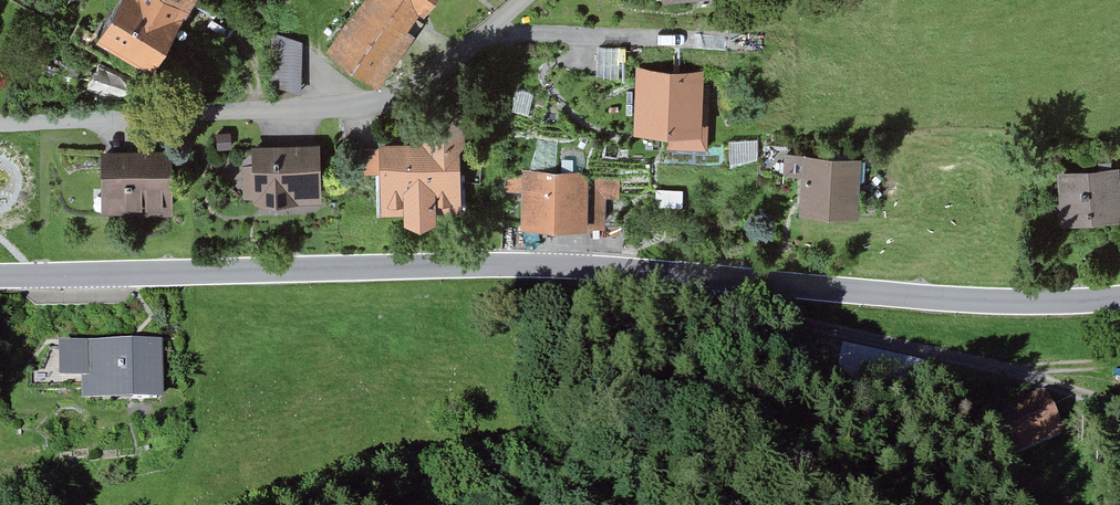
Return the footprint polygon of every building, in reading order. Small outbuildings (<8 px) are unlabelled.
[(100,44),(157,75),(198,0),(125,0),(100,44)] [(325,55),(378,92),(415,39),(406,33),(429,0),(364,0),(325,55)] [(303,44),(275,35),(272,86),(301,95),(303,44)] [(618,48),(597,47),(597,79),(617,79),(618,48)] [(702,126),(704,72),(638,68),(634,137),(668,139),(667,150),(707,152),(708,126),(702,126)] [(533,95),(518,92),(512,113),(527,117),(533,95)] [(464,149),(462,121),(440,111),(424,120),(425,149),(365,150),(365,173),(381,173),(381,216),(404,216),(404,227),(420,234),(436,227),(436,215),(463,214),(460,154),(464,149)] [(230,133),(216,134),(217,150),(230,149),(230,133)] [(757,141),(729,143),(731,170),(757,161),(757,141)] [(321,204),(319,147),(252,148),(252,166),(241,166),(242,201),(254,201),(254,206),(321,204)] [(170,214),(171,154),(103,154),(103,214),(170,214)] [(857,222),(861,161),(785,155),(784,176),(802,178),(799,218),(857,222)] [(1058,174),(1061,226),(1119,222),(1119,189),(1119,170),(1058,174)] [(619,200),(620,178),(590,177),(590,174),(523,172),(521,231),(586,233),(586,230),(605,231),(606,200),(619,200)] [(160,339),(60,341),(60,374),(83,373),(83,394),(161,393),(160,339)] [(1046,415),(1031,393),(976,429),(991,452),(1046,415)]
